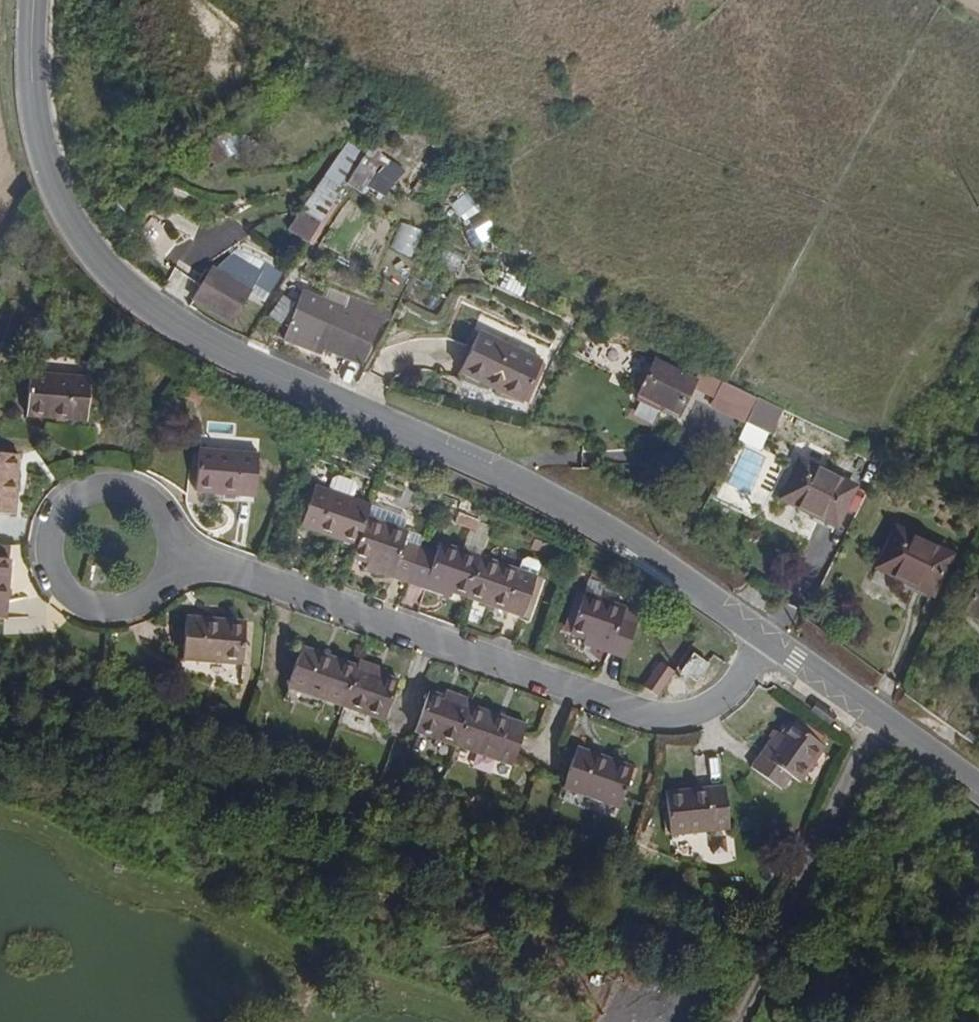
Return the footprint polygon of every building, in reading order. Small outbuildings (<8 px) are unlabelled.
[(365,152),(347,140),(289,229),(307,241),(345,182),(365,152)] [(365,152),(345,182),(355,189),(364,195),(384,164),(365,152)] [(414,252),(422,229),(401,221),(392,245),(414,252)] [(192,301),(234,322),(252,287),(211,265),(201,284),(192,301)] [(286,322),(296,290),(281,285),(270,317),(286,322)] [(324,350),(363,364),(384,309),(350,296),(346,307),(304,292),(285,341),(322,355),(324,350)] [(462,372),(523,401),(542,362),(481,332),(462,372)] [(638,397),(681,417),(699,378),(656,358),(638,397)] [(95,376),(31,373),(30,417),(93,420),(95,376)] [(711,404),(748,421),(759,396),(722,380),(711,404)] [(786,408),(759,396),(748,421),(774,433),(786,408)] [(258,453),(198,447),(193,493),(253,500),(258,453)] [(0,453),(0,513),(13,514),(18,454),(0,453)] [(780,500),(840,529),(861,485),(802,456),(780,500)] [(372,500),(320,481),(303,526),(360,546),(371,517),(376,501),(372,500)] [(360,546),(357,553),(371,558),(368,567),(407,581),(412,583),(423,551),(404,544),(409,531),(371,517),(360,546)] [(887,554),(937,584),(956,548),(903,524),(887,554)] [(484,558),(428,538),(423,551),(412,583),(468,603),(484,558)] [(0,556),(0,618),(8,618),(14,558),(0,556)] [(540,578),(484,558),(468,603),(524,623),(540,578)] [(629,601),(588,581),(565,631),(626,659),(642,624),(623,615),(629,601)] [(978,607),(978,588),(971,602),(978,607)] [(247,622),(187,616),(183,658),(242,664),(247,622)] [(352,664),(302,646),(288,685),(338,703),(352,664)] [(690,647),(677,666),(700,683),(714,664),(710,661),(690,647)] [(661,662),(645,686),(660,695),(676,672),(670,668),(661,662)] [(396,680),(352,664),(338,703),(343,705),(381,719),(396,680)] [(475,703),(430,686),(423,705),(415,726),(460,743),(475,703)] [(530,724),(475,703),(460,743),(514,764),(517,758),(526,734),(530,724)] [(824,740),(785,717),(753,773),(793,795),(824,740)] [(636,764),(581,742),(567,778),(564,785),(620,807),(636,764)] [(726,783),(667,791),(673,835),(732,829),(726,783)]
